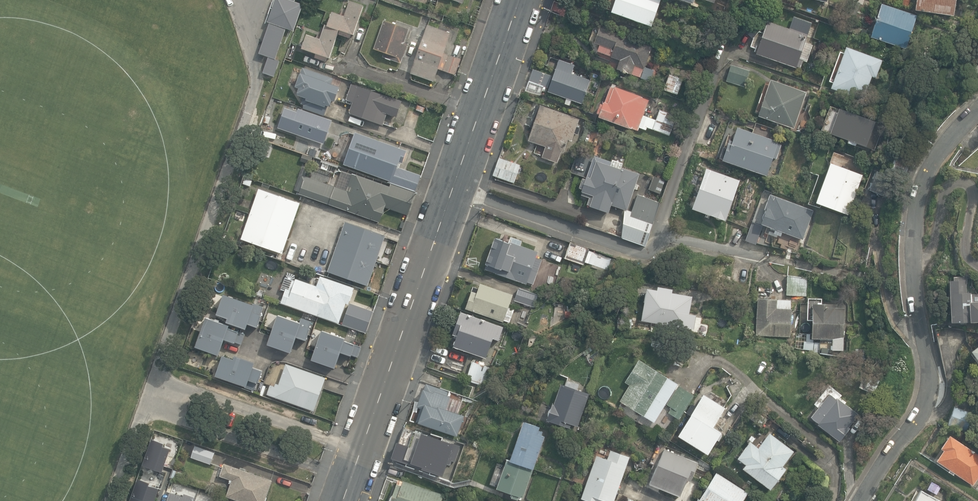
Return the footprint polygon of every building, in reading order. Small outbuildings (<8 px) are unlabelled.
[(275,77),(280,61),(276,60),(287,28),(294,31),(303,5),(295,2),(296,0),(276,0),(269,22),(270,22),(259,53),(269,57),(264,73),(275,77)] [(326,11),(330,4),(325,0),(318,0),(316,3),(326,11)] [(650,25),(659,0),(614,0),(610,11),(650,25)] [(953,13),(955,0),(915,0),(914,8),(953,13)] [(316,58),(326,61),(327,58),(330,58),(339,34),(350,38),(351,34),(354,35),(364,6),(351,1),(345,17),(333,12),(328,26),(326,26),(322,40),(307,35),(302,49),(317,54),(316,58)] [(551,12),(568,18),(572,7),(555,1),(551,12)] [(869,35),(904,46),(915,14),(880,3),(869,35)] [(772,13),(779,16),(782,10),(774,7),(772,13)] [(767,23),(768,22),(774,16),(766,8),(744,30),(753,39),(767,23)] [(410,71),(432,79),(436,67),(454,73),(459,58),(442,51),(449,31),(426,23),(418,47),(403,41),(407,28),(383,19),(373,47),(386,52),(385,56),(399,61),(401,55),(414,59),(410,71)] [(791,30),(768,22),(767,23),(757,54),(796,68),(797,66),(801,68),(803,61),(799,59),(810,27),(794,21),(791,30)] [(616,68),(640,77),(651,45),(600,26),(594,42),(599,44),(597,51),(620,59),(616,68)] [(881,58),(845,46),(843,51),(838,50),(828,79),(831,80),(829,87),(861,99),(869,75),(874,77),(881,58)] [(564,104),(570,106),(572,100),(582,104),(590,80),(572,74),(575,66),(559,60),(548,92),(566,99),(564,104)] [(333,76),(302,65),(300,72),(298,71),(294,85),(297,87),(295,93),(303,96),(299,105),(323,113),(327,103),(330,104),(331,98),(334,99),(339,84),(331,81),(333,76)] [(726,81),(745,86),(750,71),(731,65),(726,81)] [(525,90),(540,95),(543,86),(548,88),(552,76),(533,69),(525,90)] [(664,90),(677,95),(679,89),(683,79),(669,74),(668,78),(665,77),(661,86),(665,87),(664,89),(664,90)] [(794,128),(806,93),(770,80),(769,83),(765,81),(754,112),(759,113),(758,116),(794,128)] [(401,102),(351,85),(346,101),(352,103),(348,115),(383,127),(387,115),(396,118),(401,102)] [(646,125),(668,134),(676,115),(659,108),(655,118),(642,113),(648,99),(610,85),(604,101),(603,101),(602,103),(600,102),(596,111),(599,112),(598,115),(637,129),(638,125),(645,128),(646,125)] [(542,158),(557,163),(561,152),(564,153),(568,140),(572,142),(575,134),(578,135),(581,128),(577,126),(579,119),(536,104),(531,117),(533,117),(529,127),(533,128),(528,140),(546,146),(542,158)] [(285,107),(278,125),(322,141),(326,128),(330,119),(298,107),(296,111),(285,107)] [(836,108),(828,131),(848,137),(847,143),(855,145),(855,143),(875,150),(883,123),(836,108)] [(721,158),(766,174),(772,156),(775,157),(780,143),(777,142),(777,140),(736,126),(731,140),(728,138),(725,146),(722,145),(718,156),(721,157),(721,158)] [(344,164),(393,182),(395,176),(396,176),(400,165),(399,164),(400,162),(403,163),(407,151),(356,132),(344,164)] [(255,153),(268,158),(272,145),(259,140),(255,153)] [(493,175),(515,183),(521,166),(499,158),(493,175)] [(588,204),(606,210),(609,202),(625,207),(637,172),(621,166),(620,168),(595,159),(589,176),(585,175),(584,177),(581,176),(578,185),(581,186),(580,189),(592,193),(588,204)] [(829,162),(814,202),(847,215),(863,174),(829,162)] [(691,207),(724,219),(738,179),(705,167),(691,207)] [(407,215),(415,192),(389,183),(388,185),(352,172),(345,191),(301,175),(295,191),(300,192),(299,194),(378,223),(384,207),(407,215)] [(649,190),(660,194),(665,180),(654,176),(649,190)] [(242,239),(283,253),(301,204),(259,189),(242,239)] [(782,229),(803,237),(813,209),(770,193),(764,207),(766,208),(761,222),(775,227),(773,231),(780,234),(782,229)] [(644,244),(657,201),(635,194),(630,209),(624,208),(620,236),(644,244)] [(743,241),(754,245),(761,225),(750,221),(743,241)] [(328,272),(368,286),(386,236),(346,222),(328,272)] [(494,272),(527,284),(528,282),(533,284),(539,267),(534,265),(539,252),(521,246),(523,241),(511,237),(509,243),(496,238),(486,264),(496,268),(494,272)] [(565,258),(584,265),(589,248),(571,242),(565,258)] [(281,303),(339,323),(346,303),(349,304),(354,289),(321,277),(317,286),(296,278),(297,275),(288,272),(282,289),(286,291),(281,303)] [(786,295),(806,296),(807,275),(787,274),(786,295)] [(952,322),(977,321),(977,294),(971,294),(971,293),(966,293),(966,284),(967,284),(967,277),(954,277),(954,281),(950,281),(952,322)] [(466,308),(504,322),(513,295),(481,283),(479,288),(474,287),(466,308)] [(640,318),(693,327),(695,313),(688,312),(691,294),(671,291),(672,287),(657,285),(656,288),(646,286),(640,318)] [(515,300),(534,307),(538,295),(519,288),(515,300)] [(256,325),(263,305),(223,292),(216,312),(227,316),(226,320),(246,327),(247,322),(256,325)] [(756,335),(790,337),(792,309),(790,309),(791,300),(758,298),(756,335)] [(832,350),(843,351),(844,308),(837,308),(837,304),(812,304),(811,339),(832,340),(832,350)] [(342,322),(364,330),(369,317),(364,315),(365,313),(354,308),(353,311),(347,309),(342,322)] [(454,346),(487,358),(493,339),(498,341),(503,328),(498,327),(498,326),(461,312),(453,334),(458,335),(454,346)] [(299,321),(277,313),(267,342),(291,351),(296,335),(305,338),(311,319),(301,315),(299,321)] [(241,343),(245,333),(228,327),(229,324),(205,316),(195,345),(219,353),(225,337),(241,343)] [(732,335),(740,338),(745,324),(737,321),(732,335)] [(357,355),(360,345),(344,339),(344,337),(320,329),(310,358),(335,366),(340,350),(357,355)] [(795,348),(814,348),(814,342),(807,341),(807,333),(796,333),(795,348)] [(587,359),(592,365),(604,357),(599,350),(587,359)] [(255,360),(234,353),(233,357),(222,353),(215,374),(246,385),(248,378),(257,381),(262,369),(253,366),(255,360)] [(466,379),(484,385),(490,366),(472,360),(466,379)] [(620,401),(654,422),(662,410),(664,412),(666,409),(663,408),(678,384),(639,360),(625,382),(631,385),(620,401)] [(324,375),(284,362),(277,382),(275,381),(274,384),(269,383),(266,394),(313,409),(324,375)] [(865,388),(874,393),(880,380),(871,375),(865,388)] [(547,420),(570,428),(571,424),(578,426),(589,394),(577,389),(579,384),(567,380),(565,385),(562,384),(554,404),(553,404),(547,420)] [(417,423),(457,437),(464,416),(447,410),(451,397),(449,396),(450,392),(426,383),(417,407),(422,409),(417,423)] [(818,424),(840,441),(850,428),(848,427),(858,414),(838,399),(840,396),(827,386),(814,404),(819,407),(811,417),(819,423),(818,424)] [(679,435),(708,454),(721,432),(713,427),(725,408),(704,394),(695,409),(693,407),(689,414),(691,415),(679,435)] [(948,424),(967,431),(974,414),(955,406),(948,424)] [(510,495),(516,497),(518,494),(522,495),(543,434),(539,433),(540,430),(537,429),(538,425),(522,420),(509,457),(506,456),(496,486),(511,492),(510,495)] [(407,423),(395,459),(451,478),(463,441),(407,423)] [(743,468),(771,489),(786,469),(783,467),(794,452),(770,433),(761,444),(759,443),(757,446),(752,443),(755,438),(752,435),(748,441),(750,443),(738,458),(746,464),(743,468)] [(971,483),(977,473),(977,455),(948,434),(939,446),(942,448),(935,458),(949,468),(947,470),(952,473),(953,471),(971,483)] [(165,442),(153,438),(144,465),(164,472),(172,448),(164,445),(165,442)] [(189,456),(210,464),(214,451),(194,443),(189,456)] [(596,500),(611,500),(628,454),(610,448),(607,457),(596,453),(581,496),(596,500)] [(650,484),(680,496),(687,479),(691,481),(698,464),(664,449),(650,484)] [(242,500),(266,500),(268,497),(267,496),(272,480),(225,464),(221,475),(233,480),(227,496),(242,500)] [(415,473),(390,465),(387,475),(412,483),(415,473)] [(171,477),(181,480),(183,473),(173,470),(171,477)] [(748,493),(717,472),(698,500),(743,500),(748,493)] [(161,488),(150,484),(151,482),(139,478),(131,500),(156,500),(161,488)] [(391,500),(441,500),(444,493),(418,485),(417,486),(398,480),(391,500)] [(931,482),(927,489),(936,494),(940,486),(931,482)] [(920,488),(913,500),(943,500),(920,488)] [(197,500),(198,497),(185,493),(184,496),(171,491),(168,500),(199,500),(197,500)]
